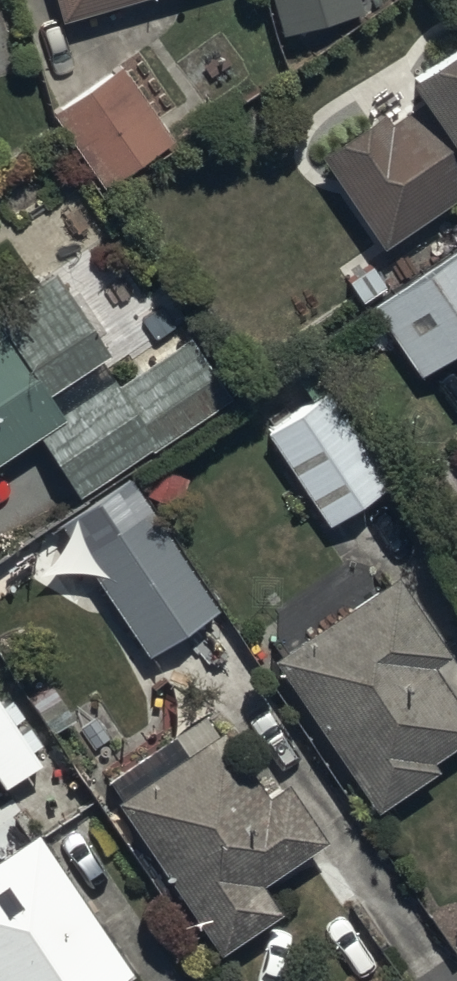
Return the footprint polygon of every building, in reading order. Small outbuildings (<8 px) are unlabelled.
[(57,15),(111,0),(53,0),(57,15)] [(282,32),(362,11),(359,0),(274,0),(282,32)] [(456,190),(456,33),(407,67),(425,94),(389,119),(380,106),(319,148),(383,241),(456,190)] [(120,59),(47,110),(101,187),(174,137),(120,59)] [(371,302),(417,372),(456,345),(456,245),(371,302)] [(37,431),(75,490),(227,392),(188,331),(114,379),(98,355),(107,349),(52,264),(0,297),(0,455),(37,431)] [(325,382),(263,423),(327,520),(389,479),(325,382)] [(215,607),(141,503),(45,571),(70,607),(100,585),(149,654),(215,607)] [(273,655),(375,807),(436,766),(430,757),(456,739),(456,702),(429,661),(448,648),(396,571),(273,655)] [(122,795),(117,798),(220,949),(280,908),(261,879),(324,835),(284,776),(264,790),(208,707),(108,775),(122,795)] [(0,850),(0,980),(109,980),(130,967),(36,826),(0,850)]
